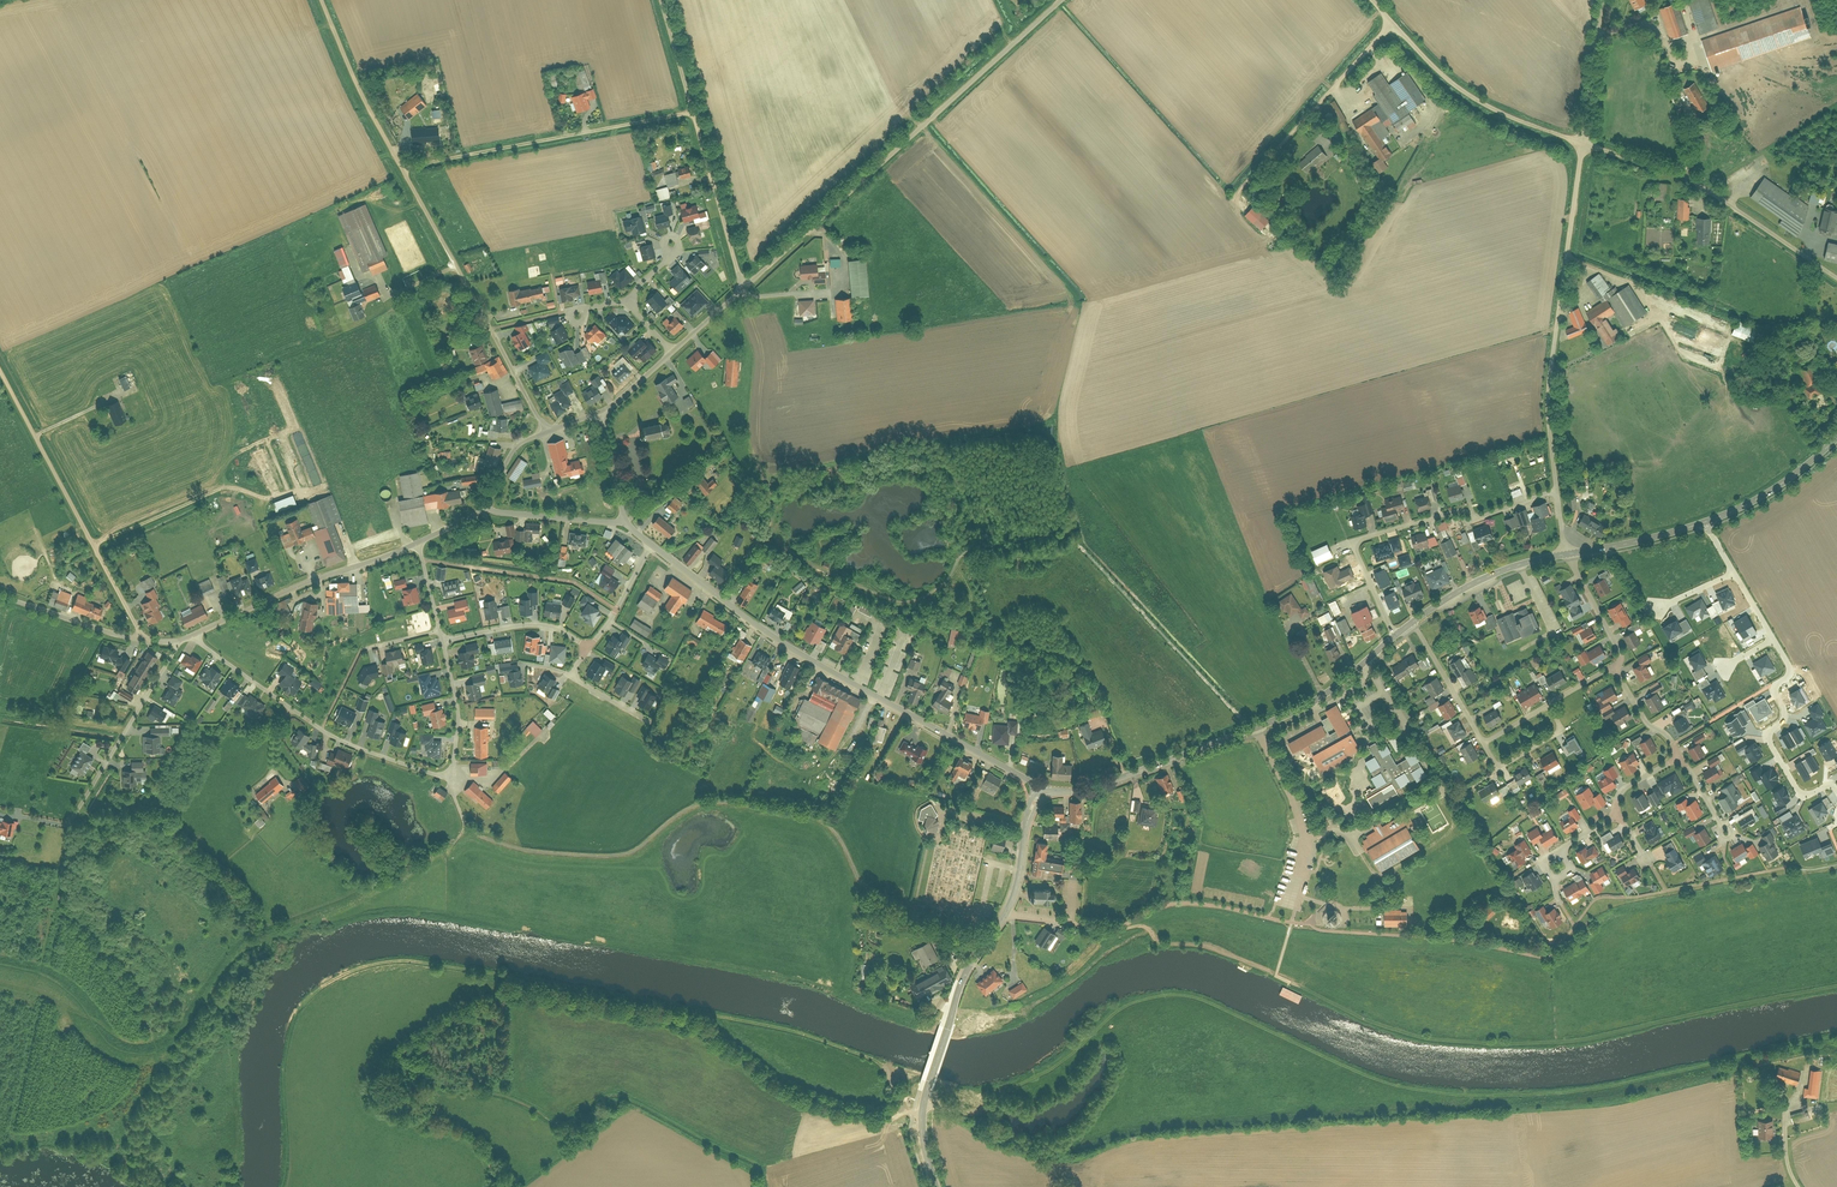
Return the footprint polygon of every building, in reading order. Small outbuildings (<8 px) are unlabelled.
[(1633,9),(1647,2),(1646,0),(1629,0),(1633,9)] [(1698,32),(1718,24),(1709,0),(1686,0),(1698,32)] [(1676,1),(1658,7),(1669,37),(1687,30),(1676,1)] [(1812,39),(1809,29),(1816,27),(1813,17),(1806,20),(1801,7),(1702,41),(1713,73),(1812,39)] [(1379,90),(1376,92),(1402,127),(1416,117),(1410,110),(1428,97),(1408,69),(1392,81),(1383,69),(1370,79),(1379,90)] [(558,85),(555,72),(548,74),(551,87),(558,85)] [(1694,80),(1682,86),(1694,110),(1706,104),(1694,80)] [(572,95),(577,112),(589,108),(586,99),(596,96),(593,88),(584,91),(572,95)] [(418,92),(397,109),(406,119),(426,102),(418,92)] [(1338,100),(1330,106),(1342,123),(1351,118),(1338,100)] [(1373,104),(1349,122),(1378,161),(1393,149),(1383,136),(1391,129),(1373,104)] [(1682,109),(1676,111),(1679,118),(1685,116),(1682,109)] [(578,119),(567,120),(568,127),(579,126),(578,119)] [(1339,127),(1332,132),(1335,136),(1342,131),(1339,127)] [(439,128),(411,129),(411,142),(439,141),(439,128)] [(1343,136),(1335,143),(1342,151),(1350,144),(1343,136)] [(1318,147),(1298,163),(1308,175),(1327,159),(1318,147)] [(1382,159),(1374,166),(1382,175),(1390,169),(1382,159)] [(690,174),(687,165),(672,169),(673,173),(664,176),(666,185),(679,181),(678,178),(690,174)] [(1809,204),(1768,177),(1755,197),(1783,216),(1779,221),(1798,235),(1809,204)] [(1670,182),(1658,182),(1657,199),(1669,199),(1670,182)] [(671,184),(658,187),(660,200),(673,197),(671,184)] [(1814,189),(1812,198),(1822,201),(1825,192),(1814,189)] [(1279,191),(1274,196),(1279,201),(1284,195),(1279,191)] [(1687,196),(1676,196),(1676,226),(1687,226),(1687,196)] [(389,269),(386,262),(393,259),(369,203),(339,216),(363,272),(371,269),(374,276),(389,269)] [(696,203),(681,207),(684,219),(693,217),(695,223),(702,221),(703,226),(709,225),(705,210),(699,211),(696,203)] [(1270,217),(1256,203),(1247,213),(1261,226),(1270,217)] [(632,228),(634,233),(646,230),(643,220),(648,219),(645,208),(639,210),(640,214),(631,217),(632,219),(625,221),(627,230),(632,228)] [(1820,228),(1833,232),(1836,215),(1836,212),(1824,209),(1820,228)] [(656,216),(658,229),(672,226),(671,222),(674,221),(672,211),(666,212),(667,214),(656,216)] [(1707,216),(1696,216),(1695,242),(1706,242),(1707,216)] [(699,225),(688,228),(691,238),(693,238),(694,243),(702,241),(700,236),(702,236),(699,225)] [(636,248),(639,247),(642,260),(656,256),(652,240),(646,242),(645,239),(635,243),(636,248)] [(1824,258),(1836,261),(1836,245),(1828,242),(1824,258)] [(688,265),(695,272),(705,262),(698,255),(688,265)] [(345,257),(338,260),(347,284),(355,281),(345,257)] [(864,257),(849,259),(854,297),(869,295),(864,257)] [(470,263),(466,266),(469,273),(474,270),(470,263)] [(671,281),(678,290),(691,278),(678,263),(670,270),(676,277),(671,281)] [(811,277),(812,282),(825,280),(823,265),(816,266),(816,263),(801,265),(802,278),(811,277)] [(635,277),(634,276),(637,273),(630,265),(614,280),(622,289),(635,277)] [(587,282),(589,294),(603,291),(601,283),(607,282),(604,271),(599,273),(600,279),(587,282)] [(1625,324),(1647,310),(1629,283),(1615,292),(1602,272),(1589,280),(1602,300),(1589,309),(1610,341),(1619,335),(1607,316),(1616,310),(1625,324)] [(352,297),(361,293),(357,282),(343,288),(348,299),(352,297)] [(363,289),(364,292),(361,293),(352,297),(356,305),(350,307),(355,320),(365,315),(359,301),(367,298),(368,301),(381,295),(376,284),(363,289)] [(570,284),(559,287),(563,302),(573,299),(572,296),(581,294),(579,284),(570,286),(570,284)] [(542,285),(508,292),(511,302),(544,296),(542,285)] [(657,290),(646,300),(657,311),(666,302),(669,305),(675,300),(670,294),(665,299),(657,290)] [(682,306),(692,316),(707,301),(697,291),(682,306)] [(852,298),(834,298),(835,319),(853,318),(852,298)] [(814,299),(799,300),(800,314),(814,314),(814,299)] [(1587,328),(1577,307),(1566,311),(1572,324),(1563,328),(1567,337),(1587,328)] [(666,324),(673,333),(684,324),(681,320),(684,317),(677,309),(672,313),(675,317),(666,324)] [(612,312),(605,318),(618,332),(622,329),(625,332),(634,323),(626,314),(625,315),(618,316),(612,312)] [(1739,322),(1736,328),(1742,331),(1740,338),(1759,345),(1764,331),(1739,322)] [(560,323),(550,329),(559,342),(568,336),(560,323)] [(596,323),(585,332),(589,337),(592,335),(597,342),(605,335),(596,323)] [(518,348),(530,342),(524,329),(528,328),(526,324),(516,328),(517,331),(511,334),(518,348)] [(642,337),(628,351),(635,358),(640,353),(645,358),(657,347),(649,340),(647,342),(642,337)] [(1785,340),(1777,343),(1785,365),(1793,362),(1785,340)] [(480,345),(472,348),(476,360),(485,358),(480,345)] [(567,366),(578,361),(581,365),(594,357),(587,347),(576,354),(571,346),(560,352),(567,366)] [(699,349),(686,360),(693,368),(706,358),(712,366),(718,361),(710,351),(705,356),(699,349)] [(530,369),(536,382),(551,376),(545,364),(549,362),(545,353),(537,357),(540,364),(530,369)] [(612,372),(619,380),(631,369),(626,364),(629,361),(623,355),(618,359),(622,363),(612,372)] [(505,369),(497,356),(475,369),(478,374),(486,370),(490,378),(505,369)] [(738,357),(724,356),(722,383),(736,384),(738,357)] [(1811,362),(1795,369),(1808,399),(1819,394),(1814,382),(1819,379),(1811,362)] [(670,373),(653,384),(666,405),(676,398),(669,387),(676,382),(670,373)] [(123,374),(109,381),(114,391),(122,387),(125,394),(131,392),(123,374)] [(584,393),(592,405),(603,397),(597,388),(601,386),(605,392),(610,388),(604,380),(600,383),(597,378),(592,381),(595,386),(584,393)] [(565,408),(573,404),(568,395),(573,392),(568,383),(562,386),(566,394),(559,398),(560,399),(551,403),(558,416),(567,411),(565,408)] [(484,390),(489,413),(522,406),(521,398),(501,402),(498,387),(484,390)] [(480,404),(477,396),(464,401),(466,409),(480,404)] [(689,396),(684,399),(688,407),(694,404),(689,396)] [(117,399),(104,405),(113,424),(126,418),(117,399)] [(506,416),(495,416),(495,428),(506,428),(506,416)] [(674,425),(643,425),(643,439),(673,440),(674,425)] [(579,457),(567,460),(560,437),(547,441),(556,473),(569,469),(570,472),(582,469),(579,457)] [(500,449),(489,446),(484,463),(495,466),(500,449)] [(516,457),(506,473),(514,479),(525,463),(516,457)] [(397,497),(402,524),(428,519),(426,507),(462,501),(460,489),(446,492),(446,489),(426,492),(423,471),(404,474),(407,495),(397,497)] [(488,472),(461,478),(462,484),(489,478),(488,472)] [(697,474),(691,481),(703,493),(715,482),(709,477),(705,481),(697,474)] [(539,476),(522,479),(524,488),(541,485),(539,476)] [(1455,479),(1457,487),(1449,490),(1452,501),(1464,498),(1461,486),(1463,486),(1461,478),(1455,479)] [(1403,484),(1405,490),(1413,488),(1411,482),(1403,484)] [(392,495),(392,492),(392,490),(391,489),(390,488),(388,487),(387,487),(385,487),(384,488),(383,489),(382,491),(381,493),(382,494),(382,495),(383,496),(385,497),(387,498),(389,497),(391,496),(392,495)] [(1520,487),(1511,490),(1513,496),(1522,494),(1520,487)] [(289,533),(282,536),(286,547),(313,535),(326,565),(345,557),(331,523),(342,518),(329,488),(308,497),(321,527),(315,530),(313,525),(302,529),(298,519),(285,524),(289,533)] [(1424,491),(1426,496),(1417,499),(1420,509),(1432,506),(1430,499),(1433,498),(1431,489),(1424,491)] [(274,499),(278,509),(295,501),(291,492),(274,499)] [(1574,492),(1566,493),(1568,508),(1576,507),(1574,492)] [(1360,495),(1362,503),(1359,504),(1361,512),(1351,516),(1355,528),(1366,525),(1363,515),(1370,513),(1366,502),(1364,494),(1360,495)] [(1383,512),(1385,519),(1401,514),(1399,507),(1404,506),(1402,499),(1388,503),(1390,509),(1383,512)] [(672,501),(668,507),(675,512),(680,506),(672,501)] [(1551,514),(1547,502),(1535,506),(1537,512),(1528,515),(1526,510),(1515,514),(1516,517),(1507,521),(1511,531),(1533,522),(1537,532),(1547,528),(1543,517),(1551,514)] [(659,514),(652,522),(668,536),(675,528),(659,514)] [(1605,527),(1584,515),(1578,525),(1600,537),(1605,527)] [(1443,528),(1437,530),(1446,555),(1457,551),(1449,528),(1452,526),(1449,518),(1441,521),(1443,528)] [(523,523),(523,528),(517,527),(516,538),(532,539),(532,534),(538,535),(538,524),(523,523)] [(1478,529),(1480,538),(1495,533),(1492,525),(1478,529)] [(469,529),(457,535),(459,539),(472,533),(469,529)] [(588,533),(571,531),(569,543),(588,545),(589,539),(588,539),(588,533)] [(1476,531),(1469,533),(1476,550),(1483,547),(1476,531)] [(1426,532),(1412,538),(1415,546),(1429,540),(1426,532)] [(734,543),(739,546),(744,538),(738,535),(734,543)] [(1391,539),(1395,551),(1406,548),(1403,536),(1391,539)] [(508,537),(493,541),(495,551),(510,548),(508,537)] [(715,543),(710,538),(702,549),(707,553),(715,543)] [(634,552),(616,539),(607,551),(625,564),(634,552)] [(1525,547),(1522,539),(1514,542),(1517,550),(1525,547)] [(1374,547),(1378,561),(1396,557),(1392,542),(1374,547)] [(1327,544),(1311,551),(1317,562),(1333,555),(1327,544)] [(700,550),(694,545),(683,559),(688,564),(700,550)] [(1399,553),(1402,567),(1413,564),(1409,551),(1399,553)] [(714,563),(709,570),(720,577),(726,569),(717,563),(721,558),(712,552),(708,558),(714,563)] [(765,554),(760,559),(768,566),(773,560),(765,554)] [(245,560),(250,573),(260,569),(256,556),(245,560)] [(1427,573),(1434,588),(1451,581),(1447,571),(1451,570),(1446,560),(1442,562),(1444,566),(1427,573)] [(597,585),(612,593),(618,582),(609,577),(613,570),(604,564),(599,574),(603,576),(597,585)] [(1338,565),(1327,571),(1335,586),(1346,580),(1345,579),(1355,574),(1352,568),(1342,573),(1338,565)] [(438,567),(436,579),(445,581),(447,569),(438,567)] [(1382,588),(1392,583),(1385,569),(1375,573),(1382,588)] [(69,571),(65,575),(71,581),(75,577),(69,571)] [(229,578),(237,598),(254,592),(246,572),(229,578)] [(220,573),(215,575),(222,593),(222,594),(228,592),(220,573)] [(1595,585),(1602,596),(1611,591),(1606,582),(1610,580),(1606,573),(1598,578),(1600,582),(1595,585)] [(255,580),(259,591),(276,585),(272,574),(255,580)] [(689,591),(667,575),(661,583),(673,591),(664,604),(674,611),(689,591)] [(141,581),(146,589),(156,584),(152,576),(141,581)] [(1313,576),(1306,580),(1314,595),(1321,591),(1313,576)] [(208,577),(195,582),(199,593),(213,588),(208,577)] [(326,588),(326,612),(345,612),(345,606),(357,606),(357,582),(348,582),(348,578),(337,578),(337,588),(326,588)] [(406,579),(395,582),(396,588),(407,586),(406,579)] [(459,579),(443,583),(446,598),(463,594),(459,579)] [(754,584),(747,580),(736,598),(742,603),(754,584)] [(1404,588),(1410,601),(1426,594),(1420,582),(1415,584),(1413,581),(1407,584),(1408,586),(1404,588)] [(793,589),(798,594),(805,588),(800,582),(793,589)] [(652,583),(640,601),(651,609),(664,592),(652,583)] [(1582,602),(1571,584),(1561,590),(1577,617),(1584,613),(1579,604),(1582,602)] [(403,590),(407,605),(421,602),(418,587),(403,590)] [(1393,609),(1401,606),(1393,587),(1389,588),(1391,592),(1386,594),(1387,595),(1384,596),(1389,609),(1393,608),(1393,609)] [(71,593),(58,588),(53,604),(65,609),(71,593)] [(165,616),(156,597),(159,596),(155,588),(147,592),(150,598),(141,603),(151,623),(165,616)] [(87,595),(76,591),(71,606),(99,616),(102,606),(86,601),(87,595)] [(1292,592),(1276,602),(1287,619),(1302,609),(1306,614),(1310,611),(1306,605),(1302,607),(1292,592)] [(592,605),(596,599),(586,593),(580,602),(586,606),(581,613),(587,617),(585,620),(590,624),(594,617),(597,619),(600,614),(597,612),(599,610),(592,605)] [(496,598),(482,601),(485,619),(490,618),(500,616),(496,598)] [(532,613),(532,598),(520,598),(520,613),(532,613)] [(1701,598),(1685,608),(1692,619),(1699,614),(1703,620),(1710,615),(1711,617),(1718,613),(1712,604),(1707,607),(1701,598)] [(320,604),(303,600),(300,612),(303,612),(300,626),(310,629),(313,615),(317,616),(320,604)] [(871,613),(874,606),(861,600),(859,604),(853,601),(849,610),(856,613),(858,607),(871,613)] [(466,601),(447,606),(451,621),(470,616),(466,601)] [(1337,601),(1331,604),(1336,615),(1342,612),(1337,601)] [(285,602),(279,607),(285,615),(291,610),(285,602)] [(559,617),(561,604),(547,602),(545,615),(559,617)] [(1366,602),(1348,610),(1363,641),(1375,635),(1368,620),(1373,617),(1373,616),(1366,602)] [(785,611),(773,604),(772,607),(768,614),(779,620),(777,624),(784,628),(788,620),(782,616),(785,611)] [(1495,617),(1505,640),(1536,627),(1529,610),(1527,610),(1525,604),(1495,617)] [(1619,605),(1610,610),(1617,622),(1620,620),(1624,627),(1630,623),(1619,605)] [(1474,626),(1485,621),(1487,626),(1496,622),(1491,613),(1483,617),(1477,606),(1467,611),(1474,626)] [(200,607),(181,616),(184,623),(203,614),(200,607)] [(702,607),(694,620),(707,628),(709,625),(720,632),(726,624),(714,616),(715,615),(702,607)] [(1746,614),(1733,622),(1744,640),(1757,632),(1746,614)] [(632,617),(628,625),(644,635),(649,628),(632,617)] [(1344,617),(1333,622),(1339,634),(1349,629),(1344,617)] [(1676,618),(1662,626),(1669,638),(1682,630),(1684,633),(1689,630),(1688,629),(1691,627),(1686,618),(1678,623),(1676,618)] [(804,637),(818,645),(826,630),(812,622),(804,637)] [(1333,634),(1327,623),(1321,626),(1326,637),(1333,634)] [(855,639),(859,630),(846,624),(841,635),(835,631),(832,637),(837,640),(835,645),(845,650),(851,636),(855,639)] [(1586,641),(1595,636),(1590,627),(1585,630),(1582,625),(1573,630),(1577,636),(1582,633),(1586,641)] [(1626,639),(1632,649),(1641,644),(1635,635),(1639,633),(1635,626),(1627,631),(1630,636),(1626,639)] [(279,634),(282,639),(289,634),(286,629),(279,634)] [(701,639),(692,633),(688,640),(697,646),(701,639)] [(625,641),(615,634),(604,650),(614,656),(625,641)] [(542,637),(526,635),(525,648),(540,650),(542,637)] [(751,645),(740,639),(732,654),(743,660),(751,645)] [(816,651),(822,654),(827,644),(821,641),(816,651)] [(421,654),(423,665),(437,662),(433,647),(428,648),(427,643),(415,646),(417,655),(421,654)] [(460,653),(464,668),(476,664),(475,661),(477,660),(475,653),(481,651),(479,643),(466,646),(468,651),(460,653)] [(1593,662),(1607,653),(1601,643),(1587,651),(1593,662)] [(104,645),(100,658),(116,663),(116,662),(119,663),(116,668),(124,672),(132,659),(125,654),(123,656),(118,654),(120,649),(104,645)] [(566,647),(551,645),(549,659),(565,661),(566,647)] [(1335,646),(1325,650),(1330,661),(1340,657),(1335,646)] [(157,654),(147,648),(129,678),(139,684),(157,654)] [(386,652),(389,664),(383,665),(386,675),(395,673),(393,666),(407,662),(404,648),(386,652)] [(771,657),(758,650),(752,661),(765,668),(771,657)] [(1582,665),(1590,660),(1584,650),(1576,655),(1582,665)] [(1699,650),(1687,657),(1695,670),(1693,672),(1697,678),(1706,673),(1702,667),(1707,664),(1699,650)] [(188,652),(182,663),(196,671),(202,661),(188,652)] [(671,660),(658,653),(655,659),(647,654),(640,665),(649,670),(648,671),(654,675),(660,665),(666,668),(671,660)] [(1767,654),(1753,663),(1760,676),(1774,667),(1767,654)] [(1403,662),(1405,665),(1394,672),(1399,680),(1410,672),(1409,670),(1419,664),(1414,656),(1403,662)] [(924,660),(916,657),(913,665),(920,668),(924,660)] [(595,658),(585,674),(596,681),(606,665),(595,658)] [(1637,671),(1644,681),(1652,676),(1647,667),(1651,665),(1647,658),(1638,663),(1642,668),(1637,671)] [(1431,666),(1427,659),(1421,663),(1425,670),(1431,666)] [(799,666),(788,661),(779,680),(790,685),(799,666)] [(1461,661),(1451,667),(1460,682),(1464,679),(1469,686),(1477,680),(1472,672),(1469,673),(1461,661)] [(358,678),(369,685),(373,679),(374,678),(381,676),(377,662),(365,664),(358,678)] [(516,671),(514,663),(499,666),(500,674),(507,673),(509,687),(523,684),(521,670),(516,671)] [(992,665),(990,673),(997,675),(999,666),(992,665)] [(206,666),(198,678),(203,681),(202,682),(212,689),(213,687),(215,688),(222,677),(206,666)] [(285,676),(280,683),(295,692),(301,682),(286,673),(288,670),(282,666),(279,672),(285,676)] [(1577,674),(1580,679),(1584,677),(1579,668),(1573,671),(1576,675),(1577,674)] [(1565,680),(1558,669),(1545,677),(1542,673),(1537,676),(1545,687),(1549,684),(1551,688),(1565,680)] [(965,672),(959,680),(964,683),(969,675),(965,672)] [(421,677),(425,699),(441,695),(437,673),(421,677)] [(632,689),(639,678),(631,673),(628,678),(621,674),(612,688),(621,694),(626,685),(632,689)] [(556,680),(545,674),(538,686),(549,692),(556,680)] [(467,685),(471,700),(484,697),(482,692),(484,692),(482,685),(488,684),(486,675),(473,677),(475,683),(467,685)] [(862,699),(818,675),(811,688),(815,690),(810,699),(806,697),(794,719),(821,732),(818,739),(834,747),(856,707),(857,707),(862,699)] [(173,676),(170,682),(179,687),(182,681),(173,676)] [(1444,688),(1437,676),(1425,683),(1431,693),(1426,697),(1433,709),(1439,705),(1446,716),(1457,709),(1450,697),(1441,703),(1435,693),(1444,688)] [(936,685),(941,689),(931,704),(944,712),(951,701),(946,698),(954,686),(941,677),(936,685)] [(1715,701),(1726,695),(1717,679),(1710,683),(1707,677),(1698,682),(1708,699),(1712,696),(1715,701)] [(316,678),(311,684),(320,690),(324,684),(316,678)] [(911,698),(919,701),(926,685),(912,679),(908,687),(915,690),(911,698)] [(229,680),(221,692),(231,699),(240,688),(229,680)] [(651,684),(643,680),(636,691),(643,695),(637,705),(649,713),(658,697),(647,691),(651,684)] [(1651,687),(1654,693),(1662,688),(1659,682),(1651,687)] [(765,683),(758,695),(769,701),(776,689),(765,683)] [(1518,694),(1526,705),(1542,695),(1534,683),(1518,694)] [(1620,724),(1632,716),(1625,705),(1618,709),(1612,700),(1620,696),(1613,685),(1601,692),(1605,699),(1600,702),(1610,718),(1615,716),(1620,724)] [(169,687),(162,699),(174,707),(182,695),(169,687)] [(131,694),(121,688),(119,691),(129,697),(131,694)] [(114,691),(111,698),(117,701),(120,694),(114,691)] [(245,694),(238,703),(243,707),(250,697),(245,694)] [(1647,699),(1654,710),(1662,705),(1655,694),(1647,699)] [(252,695),(244,707),(246,708),(257,716),(265,704),(252,695)] [(361,698),(357,710),(365,713),(370,701),(361,698)] [(1494,706),(1480,714),(1487,727),(1502,719),(1497,711),(1504,708),(1499,698),(1492,702),(1494,706)] [(436,702),(423,705),(425,716),(431,714),(434,728),(447,725),(446,721),(448,720),(447,713),(444,713),(443,709),(438,710),(436,702)] [(1686,706),(1689,711),(1696,707),(1693,702),(1686,706)] [(1803,723),(1811,737),(1827,728),(1820,716),(1824,713),(1818,702),(1808,708),(1813,717),(1803,723)] [(757,709),(748,704),(742,716),(751,721),(757,709)] [(155,706),(147,718),(154,722),(155,720),(160,722),(166,712),(155,706)] [(341,707),(336,720),(351,727),(357,714),(341,707)] [(514,731),(512,708),(496,709),(497,724),(501,724),(502,732),(514,731)] [(966,713),(964,726),(980,729),(982,722),(988,723),(990,710),(980,708),(979,715),(966,713)] [(1736,717),(1725,723),(1733,736),(1736,734),(1737,735),(1746,730),(1742,725),(1748,721),(1748,719),(1750,718),(1744,709),(1741,711),(1740,710),(1734,714),(1736,717)] [(370,710),(366,719),(372,722),(376,713),(370,710)] [(897,716),(890,712),(884,723),(891,727),(897,716)] [(1673,722),(1680,733),(1688,728),(1683,719),(1687,717),(1684,712),(1676,716),(1679,719),(1673,722)] [(883,724),(884,716),(871,714),(870,724),(876,725),(874,739),(882,740),(885,724),(883,724)] [(376,716),(370,733),(380,737),(387,720),(376,716)] [(1360,750),(1352,735),(1351,733),(1342,716),(1332,722),(1338,732),(1328,737),(1327,736),(1328,736),(1323,725),(1289,744),(1295,754),(1304,749),(1307,755),(1312,752),(1314,756),(1312,757),(1322,775),(1331,770),(1333,769),(1348,760),(1346,757),(1360,750)] [(1009,724),(995,722),(993,741),(1008,743),(1009,732),(1017,733),(1018,721),(1009,720),(1009,724)] [(1086,721),(1078,724),(1087,747),(1106,740),(1102,730),(1091,734),(1086,721)] [(1427,726),(1431,731),(1436,726),(1432,721),(1427,726)] [(1445,731),(1449,729),(1457,742),(1469,735),(1461,721),(1454,725),(1452,721),(1442,726),(1445,731)] [(161,753),(161,738),(169,738),(169,725),(155,725),(155,737),(144,737),(144,753),(161,753)] [(485,726),(475,726),(475,754),(485,754),(485,726)] [(1797,727),(1782,736),(1789,747),(1804,738),(1797,727)] [(396,728),(390,743),(401,747),(404,740),(407,741),(410,733),(396,728)] [(805,729),(798,744),(810,749),(817,735),(805,729)] [(318,746),(311,744),(311,745),(307,742),(310,737),(301,731),(292,742),(302,749),(303,747),(309,752),(308,757),(315,758),(318,746)] [(1695,738),(1698,742),(1706,737),(1703,733),(1695,738)] [(1584,747),(1577,735),(1566,741),(1573,754),(1584,747)] [(1643,742),(1649,753),(1657,748),(1650,737),(1643,741),(1641,737),(1633,742),(1636,746),(1643,742)] [(1390,741),(1396,753),(1402,749),(1395,738),(1390,741)] [(441,739),(427,739),(427,757),(441,757),(441,739)] [(1817,746),(1826,760),(1836,753),(1836,752),(1829,739),(1817,746)] [(912,757),(920,761),(928,748),(919,743),(917,747),(905,740),(900,748),(913,755),(912,757)] [(1745,748),(1754,762),(1765,755),(1756,742),(1749,746),(1745,740),(1736,746),(1739,752),(1745,748)] [(82,742),(79,749),(88,754),(92,747),(82,742)] [(1468,763),(1477,757),(1467,742),(1458,748),(1468,763)] [(1700,743),(1690,749),(1695,759),(1705,753),(1700,743)] [(1368,791),(1369,793),(1367,795),(1375,808),(1399,794),(1397,791),(1417,780),(1418,783),(1428,777),(1419,762),(1422,761),(1416,751),(1406,757),(1408,759),(1398,765),(1391,754),(1392,753),(1388,746),(1380,750),(1376,744),(1369,748),(1375,759),(1366,763),(1372,773),(1373,773),(1375,777),(1372,779),(1378,788),(1373,791),(1372,789),(1368,791)] [(352,756),(338,751),(335,760),(329,757),(326,764),(334,767),(336,761),(349,766),(352,756)] [(80,752),(72,768),(85,775),(94,760),(80,752)] [(1560,765),(1553,752),(1542,759),(1550,771),(1560,765)] [(1061,753),(1051,754),(1051,777),(1058,776),(1058,779),(1070,779),(1070,774),(1068,774),(1068,770),(1070,770),(1070,763),(1061,763),(1061,753)] [(1802,760),(1795,764),(1804,781),(1811,777),(1809,774),(1819,768),(1812,754),(1806,757),(1806,758),(1802,761),(1802,760)] [(1023,755),(1020,763),(1026,766),(1030,758),(1023,755)] [(1622,763),(1630,775),(1636,770),(1634,767),(1640,763),(1635,755),(1622,763)] [(1703,771),(1709,780),(1719,774),(1714,766),(1720,763),(1715,755),(1705,761),(1709,767),(1703,771)] [(975,764),(957,756),(948,777),(956,781),(960,772),(969,776),(975,764)] [(484,762),(468,761),(468,771),(479,771),(479,767),(484,767),(484,762)] [(1527,762),(1515,770),(1518,775),(1507,782),(1511,789),(1512,791),(1520,785),(1518,782),(1534,772),(1527,762)] [(134,769),(124,769),(124,786),(138,786),(137,773),(144,773),(143,763),(134,763),(134,769)] [(1762,780),(1767,787),(1778,780),(1770,767),(1764,771),(1760,765),(1750,771),(1755,779),(1760,776),(1762,780)] [(1601,781),(1608,792),(1618,786),(1614,779),(1618,777),(1612,768),(1605,773),(1607,777),(1601,781)] [(511,775),(504,769),(491,784),(498,790),(511,775)] [(1548,776),(1544,769),(1538,773),(1542,780),(1548,776)] [(882,770),(875,774),(878,780),(886,776),(882,770)] [(1168,772),(1156,777),(1162,794),(1174,790),(1168,772)] [(1674,791),(1684,784),(1676,772),(1659,782),(1661,785),(1656,788),(1661,796),(1668,792),(1666,790),(1671,786),(1674,791)] [(985,779),(979,776),(972,792),(978,795),(983,785),(995,791),(1001,779),(988,773),(985,779)] [(283,786),(276,778),(256,794),(263,802),(283,786)] [(909,778),(908,785),(916,786),(917,779),(909,778)] [(304,779),(299,783),(306,792),(311,788),(304,779)] [(471,780),(463,788),(484,807),(490,801),(481,793),(483,791),(471,780)] [(1511,789),(1507,782),(1495,789),(1492,784),(1478,792),(1484,802),(1501,792),(1502,794),(1511,789)] [(1719,802),(1726,814),(1737,807),(1733,800),(1740,796),(1732,783),(1721,790),(1725,798),(1719,802)] [(1783,785),(1772,792),(1779,805),(1790,798),(1783,785)] [(446,791),(439,786),(435,792),(442,797),(446,791)] [(297,793),(294,790),(287,796),(290,799),(297,793)] [(1594,804),(1597,809),(1603,805),(1597,796),(1592,800),(1586,791),(1577,797),(1585,809),(1594,804)] [(1654,791),(1648,795),(1655,805),(1661,801),(1654,791)] [(1637,793),(1632,797),(1640,809),(1650,802),(1643,792),(1638,795),(1637,793)] [(1695,815),(1704,810),(1696,797),(1690,801),(1687,796),(1678,801),(1682,807),(1687,804),(1695,815)] [(1809,808),(1818,824),(1825,819),(1822,814),(1828,811),(1827,809),(1833,805),(1827,796),(1811,806),(1812,807),(1809,808)] [(1081,825),(1081,801),(1069,800),(1069,815),(1061,815),(1061,830),(1069,830),(1069,825),(1081,825)] [(927,830),(936,827),(941,821),(938,816),(931,804),(921,809),(919,813),(918,820),(926,822),(924,829),(927,830)] [(1060,804),(1049,804),(1049,813),(1060,813),(1060,804)] [(1154,808),(1139,805),(1136,819),(1151,822),(1154,808)] [(1562,821),(1568,832),(1579,825),(1575,819),(1581,816),(1576,807),(1568,812),(1571,816),(1562,821)] [(1783,821),(1781,822),(1790,837),(1805,828),(1796,813),(1793,815),(1790,809),(1780,816),(1783,821)] [(1751,813),(1739,820),(1743,827),(1755,819),(1751,813)] [(1364,842),(1366,845),(1364,846),(1368,853),(1370,852),(1382,872),(1422,848),(1410,828),(1416,825),(1411,817),(1408,818),(1406,814),(1383,827),(1381,824),(1374,828),(1376,831),(1367,836),(1369,839),(1364,842)] [(265,821),(261,816),(255,820),(260,826),(265,821)] [(16,820),(0,818),(0,829),(3,830),(3,836),(14,838),(16,820)] [(1645,834),(1650,843),(1664,834),(1660,828),(1656,829),(1653,823),(1645,828),(1648,832),(1645,834)] [(1703,842),(1711,837),(1704,825),(1699,828),(1696,823),(1686,829),(1690,835),(1696,830),(1703,842)] [(1058,824),(1045,824),(1045,833),(1049,833),(1049,840),(1058,840),(1058,824)] [(1516,832),(1519,837),(1524,834),(1521,829),(1516,832)] [(1545,839),(1549,846),(1559,840),(1553,830),(1543,836),(1539,829),(1531,834),(1537,843),(1545,839)] [(1608,841),(1614,850),(1626,842),(1620,833),(1615,836),(1611,831),(1603,836),(1606,842),(1608,841)] [(1758,846),(1767,860),(1779,853),(1774,843),(1777,842),(1770,831),(1765,834),(1768,839),(1758,846)] [(991,848),(1002,851),(1006,835),(995,832),(991,848)] [(1819,837),(1801,843),(1806,855),(1820,849),(1823,857),(1835,852),(1832,842),(1823,846),(1819,837)] [(1511,853),(1512,855),(1503,861),(1507,866),(1516,861),(1518,865),(1527,860),(1524,855),(1531,851),(1524,840),(1515,845),(1518,849),(1511,853)] [(1676,870),(1687,863),(1674,841),(1666,846),(1673,857),(1669,859),(1676,870)] [(1744,841),(1734,847),(1740,857),(1749,851),(1752,855),(1759,851),(1753,842),(1747,846),(1744,841)] [(1047,844),(1036,842),(1032,873),(1041,874),(1042,868),(1061,871),(1062,860),(1045,857),(1047,844)] [(1587,846),(1578,851),(1584,861),(1598,853),(1594,845),(1588,849),(1587,846)] [(1713,872),(1722,866),(1714,853),(1709,856),(1705,849),(1697,855),(1702,864),(1706,862),(1713,872)] [(1629,883),(1641,875),(1636,865),(1630,869),(1626,863),(1619,867),(1629,883)] [(1078,864),(1077,876),(1084,877),(1085,865),(1078,864)] [(1603,865),(1592,873),(1596,880),(1592,883),(1597,891),(1604,887),(1601,881),(1609,875),(1603,865)] [(1533,871),(1525,876),(1533,889),(1541,884),(1533,871)] [(1583,876),(1567,886),(1573,896),(1589,886),(1583,876)] [(1521,878),(1516,881),(1520,888),(1525,885),(1521,878)] [(1050,888),(1033,889),(1031,892),(1029,892),(1029,898),(1033,898),(1033,901),(1043,901),(1043,902),(1050,902),(1050,899),(1053,899),(1056,897),(1056,894),(1055,892),(1052,892),(1052,891),(1050,890),(1050,888)] [(988,909),(989,902),(982,901),(981,907),(988,909)] [(1545,903),(1537,907),(1545,919),(1550,915),(1555,923),(1564,918),(1555,904),(1548,909),(1545,903)] [(1492,908),(1485,915),(1489,919),(1496,912),(1492,908)] [(1401,910),(1385,910),(1385,925),(1407,925),(1407,913),(1401,913),(1401,910)] [(1053,932),(1043,925),(1034,938),(1048,948),(1058,935),(1064,940),(1068,934),(1057,926),(1053,932)] [(926,940),(914,946),(923,962),(935,956),(926,940)] [(863,964),(870,965),(871,952),(864,951),(863,964)] [(945,966),(911,985),(918,997),(952,979),(945,966)] [(977,984),(986,994),(1003,979),(993,968),(977,984)] [(1008,988),(1012,994),(1025,987),(1021,981),(1008,988)] [(1303,999),(1286,990),(1281,998),(1299,1007),(1303,999)] [(1798,1072),(1776,1066),(1773,1077),(1795,1083),(1798,1072)] [(1820,1099),(1823,1070),(1810,1069),(1808,1089),(1807,1088),(1801,1088),(1800,1097),(1820,1099)] [(1810,1109),(1790,1113),(1793,1124),(1813,1120),(1810,1109)] [(1774,1120),(1760,1120),(1760,1137),(1774,1137),(1774,1120)]
